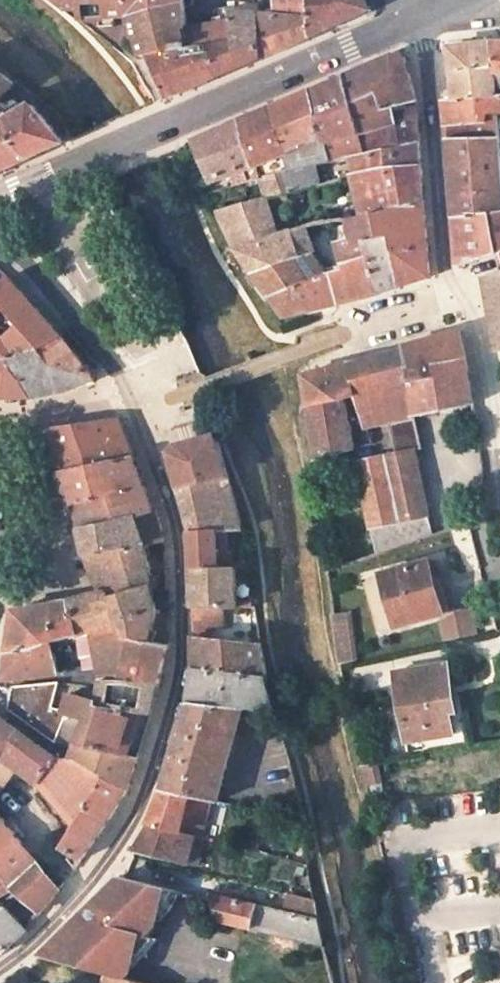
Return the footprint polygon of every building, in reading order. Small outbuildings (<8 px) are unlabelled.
[(69,9),(93,7),(95,18),(97,20),(100,21),(131,19),(131,11),(140,11),(141,18),(144,18),(148,46),(156,45),(157,53),(193,46),(188,26),(184,10),(200,10),(200,0),(57,0),(69,9)] [(274,12),(308,15),(308,36),(341,22),(371,9),(367,0),(274,0),(274,12)] [(263,56),(260,10),(229,8),(231,19),(239,67),(251,61),(263,56)] [(274,12),(260,10),(263,56),(287,46),(308,36),(308,15),(274,12)] [(140,11),(131,11),(131,19),(141,18),(140,11)] [(216,21),(188,26),(193,46),(214,42),(219,76),(231,71),(239,67),(231,19),(216,21)] [(454,98),(499,97),(499,75),(493,75),(490,41),(448,46),(454,98)] [(490,41),(493,75),(499,75),(499,42),(490,41)] [(219,76),(214,42),(193,46),(157,53),(150,55),(167,98),(191,88),(219,76)] [(156,45),(148,46),(150,55),(157,53),(156,45)] [(352,70),(344,74),(359,130),(419,116),(419,101),(404,54),(391,53),(386,55),(352,70)] [(13,82),(0,71),(0,95),(13,82)] [(325,138),(359,130),(344,74),(327,81),(311,88),(325,138)] [(290,152),(325,138),(311,88),(292,96),(271,105),(290,152)] [(496,114),(499,114),(499,97),(454,98),(443,99),(446,138),(498,136),(496,114)] [(8,166),(29,157),(49,148),(65,141),(32,102),(28,104),(26,102),(16,108),(17,110),(0,120),(0,170),(8,166)] [(256,165),(290,152),(271,105),(258,112),(241,119),(256,165)] [(420,141),(419,116),(359,130),(365,152),(420,141)] [(213,181),(232,174),(236,185),(259,177),(256,165),(241,119),(214,131),(195,139),(213,181)] [(365,152),(359,130),(325,138),(331,160),(347,156),(365,152)] [(499,210),(499,160),(499,152),(498,136),(446,138),(453,215),(490,211),(499,210)] [(331,160),(325,138),(290,152),(296,168),(316,163),(331,160)] [(365,152),(347,156),(351,173),(380,165),(420,163),(420,141),(365,152)] [(296,168),(290,152),(256,165),(259,177),(296,168)] [(296,168),(259,177),(265,197),(278,193),(320,182),(316,163),(296,168)] [(351,173),(350,174),(360,214),(373,211),(382,209),(403,205),(423,202),(420,163),(380,165),(351,173)] [(278,193),(265,197),(268,206),(282,202),(278,193)] [(234,248),(277,234),(268,206),(265,197),(216,211),(217,212),(234,248)] [(382,209),(373,211),(378,237),(389,235),(397,286),(430,276),(423,202),(403,205),(382,209)] [(498,252),(499,251),(499,210),(490,211),(498,252)] [(365,239),(378,237),(373,211),(360,214),(346,217),(350,236),(334,241),(342,268),(330,272),(337,301),(355,298),(372,293),(377,291),(365,239)] [(498,252),(490,211),(453,215),(457,266),(479,259),(498,252)] [(277,234),(234,248),(252,272),(313,251),(304,226),(291,229),(278,233),(277,234)] [(397,286),(389,235),(378,237),(365,239),(377,291),(397,286)] [(313,251),(252,272),(259,283),(283,316),(306,310),(337,301),(330,272),(313,251)] [(482,276),(495,347),(499,346),(499,271),(482,276)] [(259,283),(252,272),(244,278),(252,289),(259,283)] [(7,275),(0,282),(0,394),(3,395),(31,395),(7,358),(43,349),(61,335),(7,275)] [(404,347),(411,415),(474,401),(459,329),(404,343),(404,347)] [(43,349),(7,358),(31,395),(65,390),(93,377),(61,335),(43,349)] [(366,425),(411,415),(404,347),(349,361),(356,392),(362,418),(364,425),(366,425)] [(342,396),(356,392),(349,361),(303,372),(308,403),(342,396)] [(342,396),(308,403),(316,458),(317,458),(345,450),(355,447),(342,396)] [(51,426),(56,453),(123,435),(116,417),(51,426)] [(362,418),(356,419),(362,445),(370,442),(366,425),(364,425),(362,418)] [(168,452),(178,487),(226,475),(214,433),(175,443),(168,452)] [(131,455),(123,435),(56,453),(59,471),(131,455)] [(351,465),(345,450),(317,458),(318,475),(351,465)] [(371,525),(376,550),(429,531),(425,513),(411,451),(357,462),(371,525)] [(77,518),(80,529),(152,509),(142,484),(131,455),(59,471),(71,519),(77,518)] [(178,487),(189,530),(215,529),(224,528),(240,528),(226,475),(178,487)] [(84,552),(143,543),(162,541),(164,540),(157,508),(152,509),(80,529),(84,552)] [(215,529),(216,548),(225,548),(224,528),(215,529)] [(190,567),(231,566),(231,559),(230,548),(225,548),(216,548),(215,529),(189,530),(190,567)] [(157,572),(149,573),(143,543),(84,552),(99,591),(68,599),(78,633),(96,628),(119,622),(123,635),(166,643),(167,607),(157,609),(152,588),(160,587),(157,572)] [(396,624),(441,612),(428,559),(381,572),(396,624)] [(234,566),(231,566),(190,567),(191,604),(223,605),(236,605),(234,566)] [(35,648),(52,642),(64,638),(78,633),(68,599),(37,605),(14,609),(8,652),(35,648)] [(223,614),(223,605),(191,604),(192,627),(208,627),(208,614),(223,614)] [(440,623),(442,639),(477,633),(474,611),(454,614),(440,623)] [(339,663),(354,660),(349,620),(333,622),(339,663)] [(119,622),(96,628),(101,668),(102,680),(157,680),(166,643),(123,635),(119,622)] [(101,668),(96,628),(78,633),(79,645),(84,670),(101,668)] [(64,638),(65,648),(79,645),(78,633),(64,638)] [(264,674),(258,641),(192,634),(193,666),(264,674)] [(65,648),(64,638),(52,642),(54,650),(65,648)] [(4,678),(59,672),(56,661),(54,650),(52,642),(35,648),(8,652),(4,678)] [(66,660),(56,661),(59,672),(68,671),(66,660)] [(444,664),(396,673),(407,738),(450,731),(446,711),(452,710),(444,664)] [(187,700),(242,707),(274,710),(264,674),(193,666),(187,700)] [(101,686),(100,700),(100,704),(150,712),(157,680),(102,680),(101,686)] [(51,708),(58,682),(14,687),(9,708),(54,741),(55,739),(76,746),(77,743),(86,718),(65,712),(51,708)] [(100,704),(100,700),(70,692),(65,712),(86,718),(77,743),(135,757),(137,753),(128,746),(136,721),(148,718),(150,712),(100,704)] [(216,800),(242,707),(187,700),(163,788),(188,794),(208,799),(216,800)] [(17,729),(0,717),(0,754),(17,729)] [(136,721),(128,746),(137,753),(148,718),(136,721)] [(38,782),(55,757),(17,729),(0,754),(0,788),(16,766),(38,782)] [(76,758),(102,774),(125,789),(135,757),(77,743),(76,746),(72,758),(76,758)] [(68,819),(72,824),(102,774),(76,758),(72,758),(55,757),(38,782),(68,819)] [(104,821),(125,789),(102,774),(72,824),(68,831),(59,846),(79,858),(82,853),(104,821)] [(185,805),(188,794),(163,788),(151,822),(180,830),(198,835),(201,823),(191,821),(194,807),(185,805)] [(191,821),(201,823),(208,799),(188,794),(185,805),(194,807),(191,821)] [(11,887),(37,862),(0,818),(0,870),(11,887)] [(72,824),(68,819),(64,828),(68,831),(72,824)] [(133,849),(196,865),(203,836),(198,835),(180,830),(151,822),(133,849)] [(79,858),(59,846),(57,850),(72,867),(79,858)] [(292,851),(291,859),(306,863),(305,854),(292,851)] [(37,862),(11,887),(38,911),(58,887),(37,862)] [(0,870),(0,893),(7,890),(11,887),(0,870)] [(101,899),(161,918),(167,920),(174,912),(179,905),(182,897),(184,891),(117,874),(101,899)] [(287,893),(283,910),(239,899),(224,895),(210,892),(209,897),(209,899),(213,900),(209,917),(322,944),(313,899),(287,893)] [(158,926),(161,918),(101,899),(97,905),(95,911),(91,912),(88,913),(86,916),(84,919),(84,923),(76,921),(54,942),(62,945),(56,956),(108,970),(124,975),(131,949),(138,951),(143,936),(148,938),(152,925),(158,926)] [(1,900),(0,900),(0,948),(1,950),(27,926),(1,900)] [(154,939),(148,938),(143,936),(138,951),(131,949),(124,975),(135,963),(145,951),(154,939)] [(42,952),(56,956),(62,945),(54,942),(42,952)] [(108,970),(105,982),(154,982),(124,975),(108,970)]
